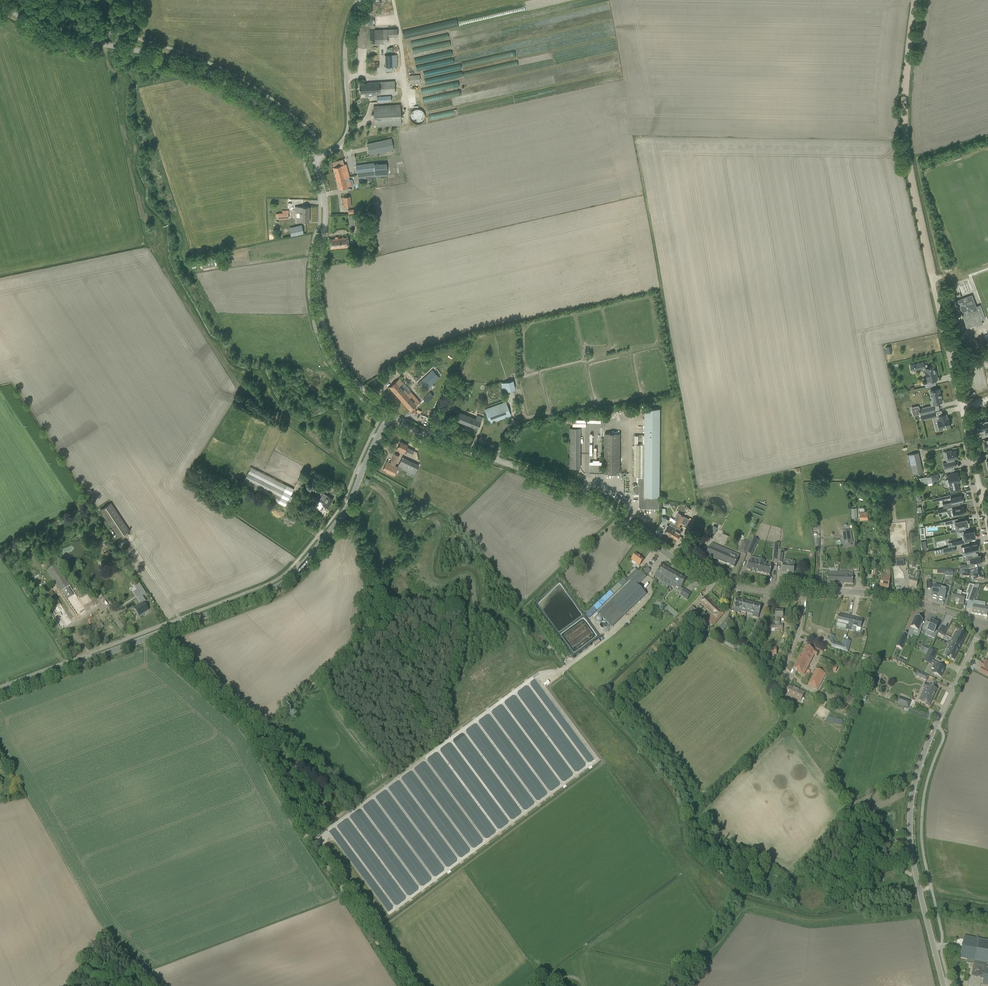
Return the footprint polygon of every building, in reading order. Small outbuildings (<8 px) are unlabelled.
[(396,28),(373,29),(373,43),(385,42),(385,37),(396,36),(396,28)] [(413,53),(450,47),(449,40),(448,40),(447,34),(434,36),(434,40),(429,41),(429,45),(412,48),(413,53)] [(398,67),(397,55),(385,55),(385,66),(384,66),(384,67),(392,67),(398,67)] [(446,80),(462,77),(461,71),(460,64),(436,69),(438,75),(444,74),(446,80)] [(409,76),(410,84),(420,83),(419,75),(409,76)] [(359,84),(360,94),(368,93),(368,95),(395,93),(394,81),(367,83),(367,84),(359,84)] [(401,125),(400,104),(373,106),(375,127),(401,125)] [(425,118),(425,116),(425,115),(424,113),(424,112),(423,111),(421,110),(420,109),(419,109),(417,109),(416,109),(415,109),(413,110),(412,111),(411,112),(411,114),(410,115),(410,116),(410,118),(411,119),(411,120),(412,122),(414,122),(415,123),(416,123),(418,124),(419,123),(420,123),(422,122),(423,121),(424,120),(424,119),(425,118)] [(367,144),(370,155),(394,150),(391,138),(367,144)] [(347,168),(346,164),(344,164),(343,160),(332,162),(333,167),(339,189),(344,188),(351,186),(349,177),(347,168)] [(356,165),(357,173),(375,171),(374,163),(356,165)] [(296,222),(304,222),(309,222),(309,206),(295,206),(294,214),(297,214),(296,222)] [(330,239),(331,249),(349,247),(348,237),(330,239)] [(201,259),(203,268),(215,266),(213,256),(201,259)] [(974,304),(970,295),(957,300),(967,327),(975,324),(976,327),(982,324),(975,303),(974,304)] [(926,368),(929,381),(936,380),(935,374),(936,374),(935,366),(928,368),(927,364),(924,365),(923,362),(914,364),(915,370),(924,368),(924,369),(926,368)] [(420,381),(427,388),(439,377),(432,370),(420,381)] [(410,396),(399,384),(402,382),(399,378),(389,387),(410,410),(420,402),(412,394),(410,396)] [(501,383),(503,392),(515,389),(513,380),(501,383)] [(944,401),(941,388),(932,391),(935,403),(944,401)] [(484,409),(489,423),(511,416),(506,402),(484,409)] [(937,410),(935,404),(925,407),(926,413),(937,410)] [(639,508),(659,508),(659,408),(645,408),(644,477),(638,477),(638,485),(636,485),(634,487),(634,491),(636,493),(639,493),(639,508)] [(454,420),(478,429),(479,424),(482,417),(477,414),(475,418),(457,411),(454,420)] [(949,421),(949,417),(947,418),(946,414),(938,416),(939,420),(937,420),(939,430),(948,428),(948,427),(951,426),(950,425),(951,424),(950,421),(949,421)] [(986,430),(987,430),(987,419),(986,419),(986,420),(984,421),(984,420),(982,421),(983,421),(980,422),(979,423),(980,426),(981,426),(982,430),(986,429),(986,430)] [(570,428),(571,468),(580,467),(579,428),(570,428)] [(619,473),(620,433),(604,433),(604,473),(619,473)] [(396,450),(400,452),(400,451),(406,454),(407,451),(413,454),(414,450),(409,448),(407,447),(408,445),(400,441),(396,450)] [(956,450),(952,451),(947,452),(948,457),(947,457),(946,458),(946,461),(947,461),(949,461),(949,462),(943,464),(944,469),(945,469),(945,472),(949,471),(948,468),(956,466),(955,461),(953,461),(953,459),(957,458),(956,455),(957,455),(957,454),(957,451),(956,451),(956,450)] [(909,455),(913,474),(923,472),(918,452),(909,455)] [(398,468),(394,466),(399,456),(394,453),(389,464),(386,462),(383,469),(390,472),(390,474),(394,475),(398,468)] [(402,457),(397,467),(414,474),(419,465),(402,457)] [(242,484),(285,506),(294,488),(251,467),(242,484)] [(946,483),(946,484),(947,484),(948,484),(950,484),(951,487),(950,487),(951,492),(959,491),(958,485),(957,486),(956,483),(960,482),(958,472),(947,475),(948,479),(947,480),(946,480),(946,481),(946,482),(945,482),(946,483)] [(927,482),(928,483),(932,482),(932,481),(939,480),(938,474),(932,475),(932,476),(926,478),(927,482)] [(322,504),(328,507),(333,498),(327,495),(327,496),(323,493),(320,498),(318,501),(322,504)] [(961,495),(950,497),(951,502),(943,504),(944,508),(943,508),(945,508),(960,504),(959,501),(962,501),(962,499),(963,499),(962,497),(961,497),(961,495)] [(120,536),(129,530),(111,503),(101,509),(119,538),(120,537),(120,536)] [(965,513),(964,507),(952,509),(954,516),(958,515),(958,516),(961,515),(961,514),(965,513)] [(860,511),(860,519),(868,519),(867,511),(860,511)] [(665,532),(671,536),(675,530),(676,528),(683,515),(678,512),(675,519),(676,520),(674,523),(671,521),(665,532)] [(675,530),(671,536),(677,539),(682,531),(679,530),(681,527),(679,526),(681,523),(688,526),(691,522),(688,520),(689,518),(683,515),(676,528),(675,530)] [(968,526),(968,524),(967,521),(966,519),(955,522),(956,527),(953,527),(954,529),(950,530),(950,533),(965,529),(964,526),(968,526)] [(713,522),(709,532),(714,535),(719,525),(713,522)] [(842,531),(845,547),(852,546),(849,530),(842,531)] [(975,537),(974,531),(970,531),(969,530),(959,532),(960,535),(962,535),(963,540),(975,537)] [(753,539),(749,549),(753,551),(755,546),(756,546),(758,542),(753,539)] [(744,540),(741,546),(748,549),(751,543),(744,540)] [(977,544),(977,543),(964,546),(966,555),(976,553),(975,550),(978,549),(978,548),(978,544),(977,544)] [(706,556),(734,568),(739,556),(711,544),(706,556)] [(973,557),(972,553),(965,555),(966,560),(970,559),(972,565),(982,563),(980,555),(973,557)] [(634,563),(639,566),(644,560),(635,554),(632,559),(635,561),(634,563)] [(747,570),(759,573),(761,560),(758,559),(757,563),(749,561),(747,570)] [(896,560),(897,567),(904,566),(904,559),(896,560)] [(761,560),(759,573),(770,575),(772,566),(764,564),(765,560),(761,560)] [(794,574),(795,562),(790,562),(790,565),(783,564),(782,573),(794,574)] [(47,571),(61,593),(69,586),(56,565),(47,571)] [(673,583),(678,575),(663,566),(660,571),(658,570),(654,576),(660,579),(662,576),(673,582),(673,583)] [(629,577),(632,579),(639,572),(636,570),(629,577)] [(971,574),(970,570),(968,570),(962,570),(962,577),(973,577),(974,581),(975,581),(975,582),(977,581),(984,579),(983,575),(984,574),(983,571),(972,574),(971,574)] [(828,573),(827,583),(853,584),(853,573),(847,573),(847,572),(838,572),(838,573),(828,573)] [(909,580),(908,585),(916,587),(918,582),(918,578),(920,573),(915,572),(913,580),(909,579),(909,580)] [(889,584),(890,577),(885,576),(885,575),(881,574),(881,575),(880,583),(879,588),(888,589),(889,584)] [(683,584),(686,579),(678,575),(673,583),(673,582),(671,586),(674,588),(676,586),(680,589),(683,584)] [(601,616),(612,628),(646,595),(635,583),(601,616)] [(139,585),(136,588),(135,587),(140,595),(137,597),(141,604),(134,609),(138,616),(142,613),(141,613),(143,612),(143,613),(148,610),(143,603),(146,601),(142,596),(146,594),(139,584),(139,585)] [(937,599),(941,587),(939,587),(939,586),(935,585),(935,586),(934,586),(931,596),(933,597),(933,598),(937,599)] [(944,600),(947,589),(946,589),(946,588),(943,587),(943,588),(941,587),(937,599),(942,601),(942,599),(944,600)] [(974,587),(970,597),(969,601),(973,603),(978,589),(974,587)] [(680,596),(687,600),(691,594),(684,590),(680,596)] [(72,622),(51,591),(43,597),(55,615),(52,617),(61,630),(72,622)] [(953,592),(950,601),(955,602),(955,603),(959,604),(964,605),(966,596),(961,595),(962,593),(958,592),(957,593),(953,592)] [(66,610),(77,626),(98,612),(87,596),(66,610)] [(700,603),(712,614),(713,614),(718,609),(706,597),(700,603)] [(741,609),(747,611),(749,602),(736,599),(733,611),(740,613),(741,609)] [(122,605),(125,610),(135,605),(132,600),(122,605)] [(749,602),(747,611),(753,612),(752,616),(758,618),(760,610),(761,605),(749,602)] [(972,613),(987,616),(987,610),(987,608),(973,605),(972,613)] [(684,614),(688,618),(696,610),(692,606),(684,614)] [(713,614),(712,614),(706,620),(712,626),(723,614),(718,609),(713,614)] [(767,628),(783,629),(783,625),(779,625),(780,619),(783,619),(783,611),(775,611),(775,624),(768,624),(767,628)] [(693,622),(697,626),(707,616),(703,612),(693,622)] [(846,630),(848,630),(850,624),(849,624),(851,617),(839,615),(837,623),(842,624),(847,625),(846,630)] [(848,630),(856,632),(857,628),(860,629),(861,625),(862,620),(851,617),(849,624),(850,624),(848,630)] [(915,617),(909,631),(912,633),(914,629),(919,632),(923,625),(921,624),(922,620),(921,619),(917,617),(917,618),(915,617)] [(92,626),(96,632),(104,627),(100,621),(92,626)] [(932,621),(927,631),(932,633),(930,637),(934,639),(938,632),(935,631),(939,624),(932,621)] [(962,643),(966,635),(959,631),(957,635),(954,634),(952,638),(962,643)] [(903,633),(896,647),(902,649),(908,635),(903,633)] [(962,643),(952,638),(949,644),(959,649),(962,643)] [(844,645),(843,651),(848,652),(851,641),(846,640),(844,645)] [(831,648),(843,651),(844,645),(832,642),(831,648)] [(959,649),(949,644),(947,650),(949,651),(946,656),(954,660),(959,649)] [(806,646),(801,654),(793,668),(797,670),(797,672),(801,674),(803,670),(805,672),(808,666),(806,664),(812,653),(816,656),(818,652),(813,650),(814,650),(806,646)] [(767,655),(776,655),(777,647),(767,647),(767,655)] [(927,654),(927,655),(934,658),(937,651),(930,648),(929,650),(927,654)] [(941,678),(944,670),(944,668),(940,666),(940,665),(933,661),(934,658),(927,655),(924,661),(931,664),(933,665),(931,668),(934,670),(932,674),(941,678)] [(987,666),(987,663),(983,660),(979,666),(981,668),(985,670),(987,666)] [(829,669),(835,672),(838,666),(832,663),(829,669)] [(985,670),(981,668),(979,672),(987,677),(987,676),(987,666),(985,670)] [(822,671),(818,681),(822,683),(818,689),(822,691),(830,675),(825,672),(822,671)] [(915,676),(926,681),(928,676),(917,672),(915,676)] [(924,688),(926,690),(920,702),(924,704),(929,706),(937,689),(925,683),(923,688),(924,688)] [(795,699),(800,701),(805,692),(789,685),(786,693),(796,698),(795,699)] [(896,703),(908,707),(910,702),(898,697),(896,703)] [(970,966),(969,968),(985,971),(983,984),(987,985),(987,940),(964,936),(959,964),(970,966)]
